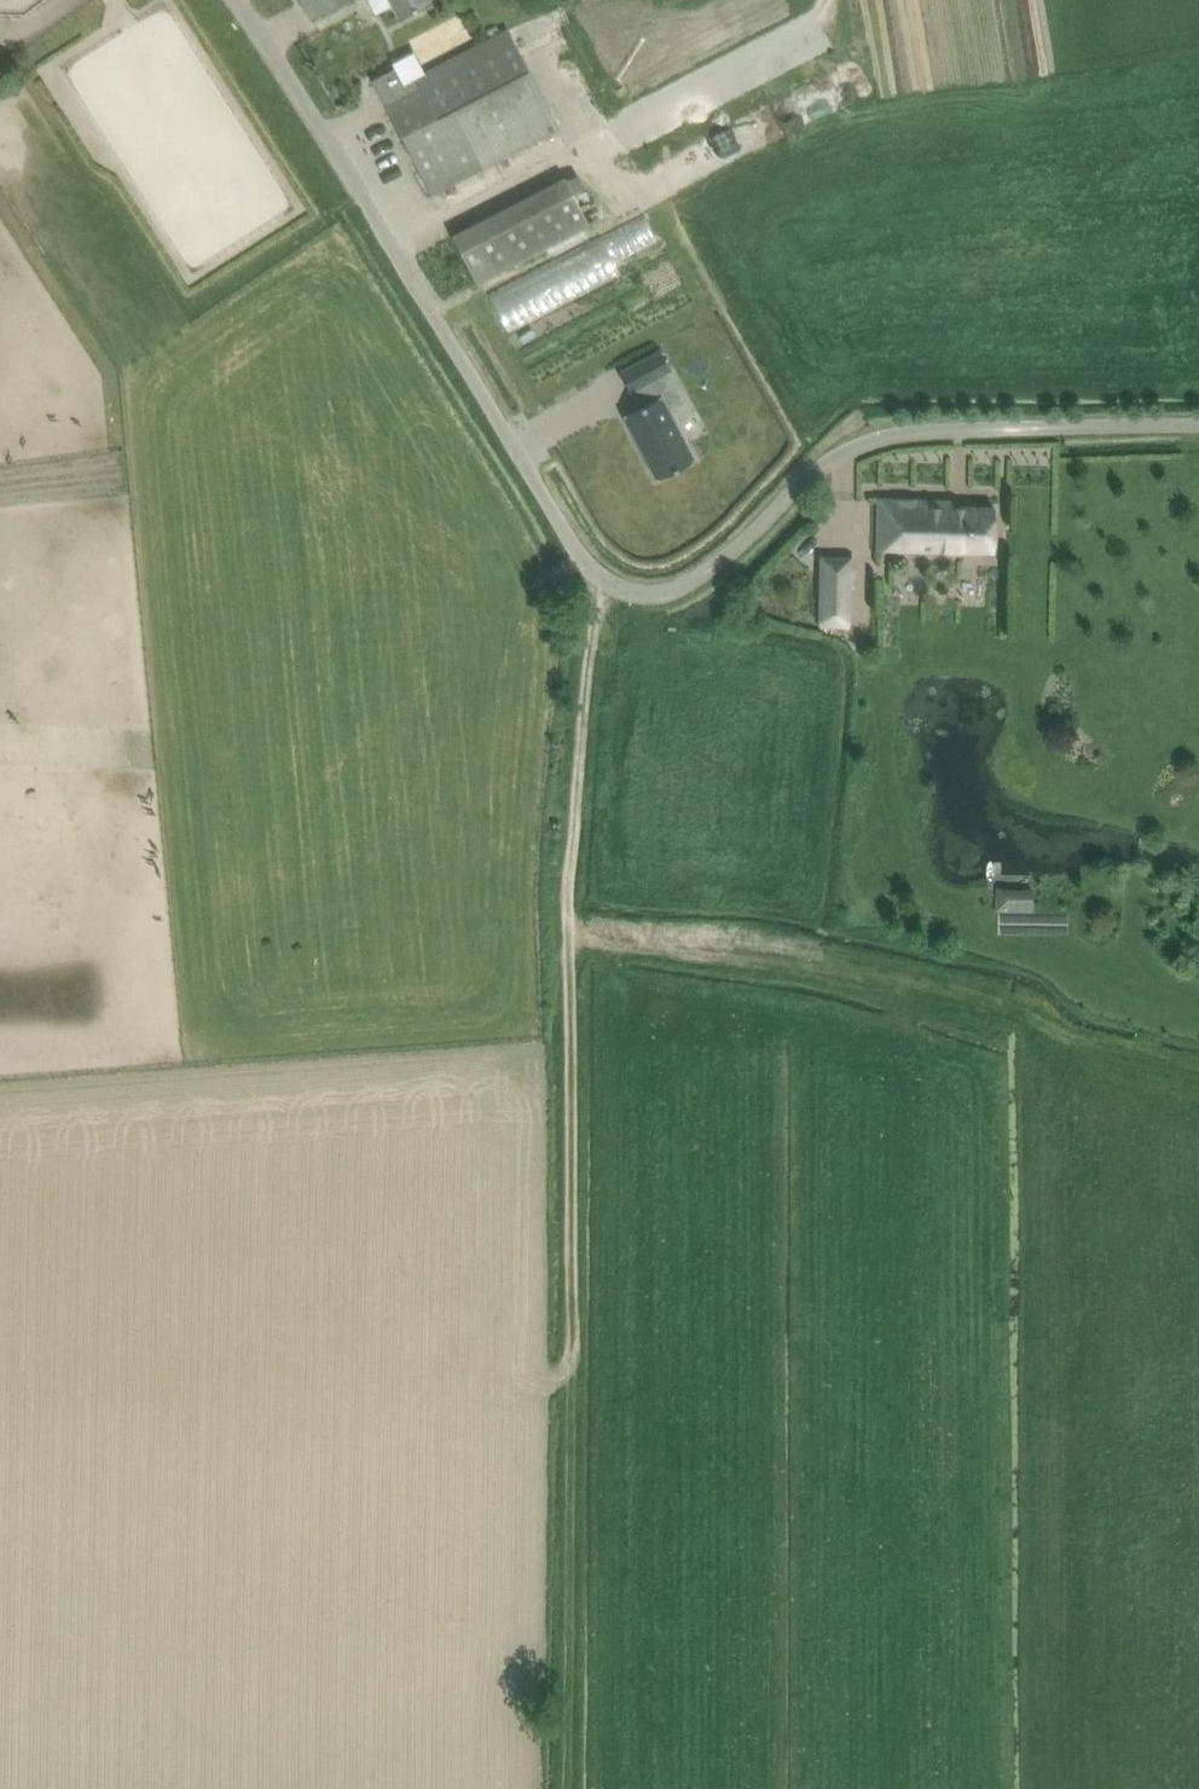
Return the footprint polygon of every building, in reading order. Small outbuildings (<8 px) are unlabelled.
[(310,17),(342,0),(301,0),(310,17)] [(398,16),(429,0),(389,0),(398,16)] [(395,68),(372,80),(431,193),(559,127),(508,29),(403,84),(395,68)] [(565,176),(452,234),(477,283),(590,225),(565,176)] [(619,372),(630,391),(671,370),(660,350),(619,372)] [(661,395),(624,415),(657,479),(694,459),(684,440),(688,438),(672,407),(668,409),(661,395)] [(994,550),(995,507),(952,506),(952,500),(879,498),(878,548),(994,550)] [(822,586),(821,625),(849,625),(850,586),(822,586)] [(997,887),(997,911),(1036,912),(1036,887),(1024,887),(1024,888),(1010,888),(1010,887),(997,887)]
